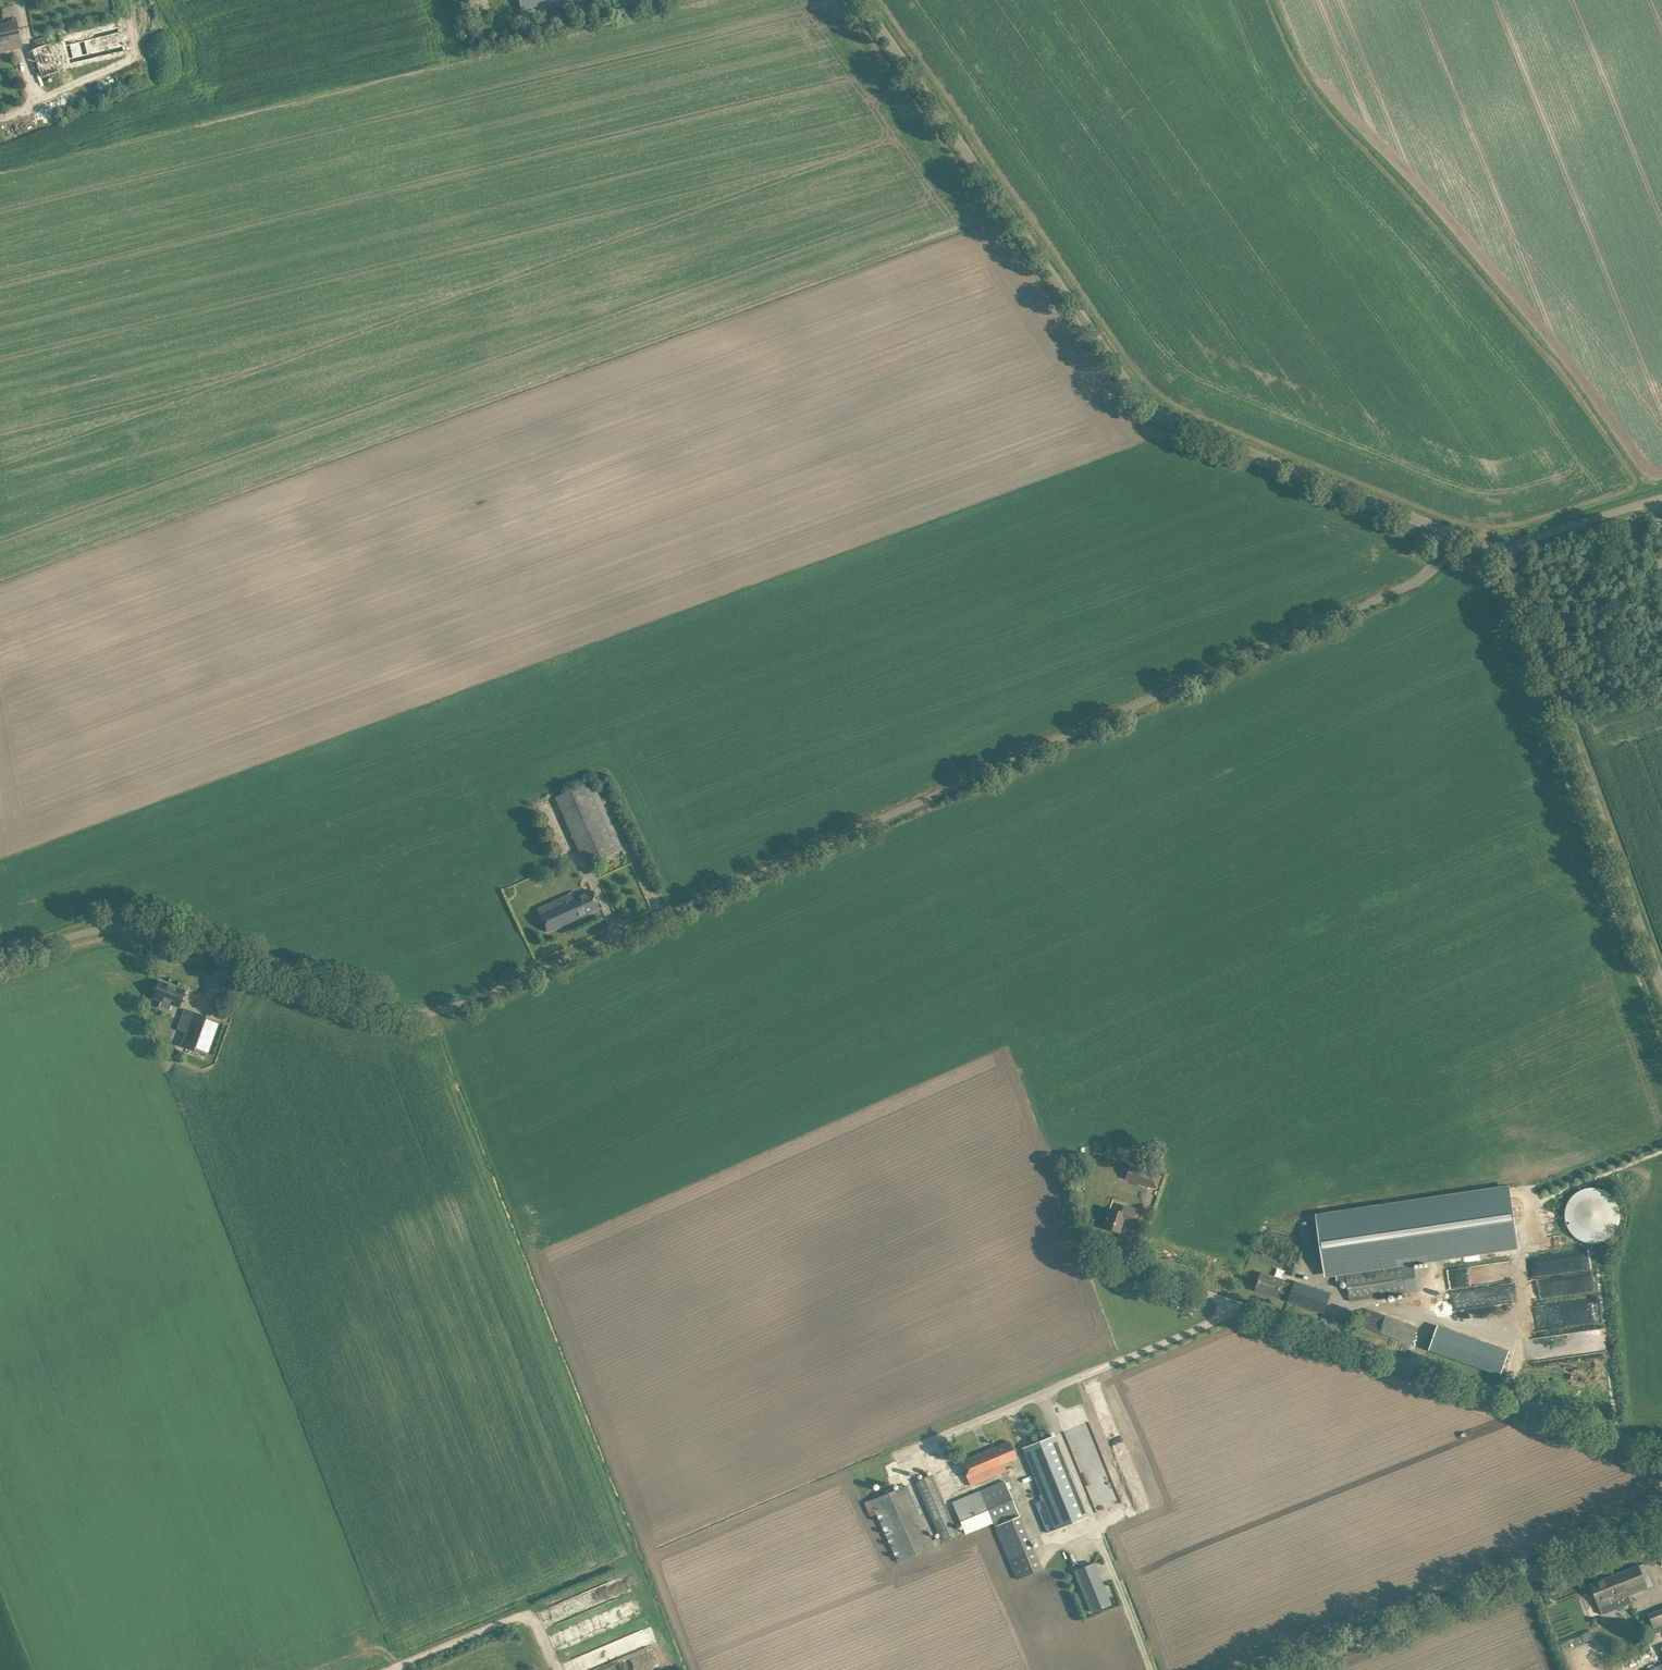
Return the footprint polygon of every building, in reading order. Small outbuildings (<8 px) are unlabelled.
[(522,14),(584,0),(519,0),(522,14)] [(23,46),(17,21),(0,25),(0,52),(23,46)] [(118,21),(47,39),(47,36),(35,40),(38,48),(32,50),(42,78),(71,68),(71,69),(126,55),(118,21)] [(72,22),(66,24),(67,31),(74,29),(72,22)] [(1623,543),(1626,553),(1627,555),(1641,551),(1641,549),(1638,538),(1623,543)] [(556,798),(586,865),(617,851),(588,783),(556,798)] [(573,893),(537,909),(547,932),(600,908),(592,891),(575,898),(573,893)] [(161,1000),(159,1007),(169,1011),(172,1004),(179,1007),(185,991),(160,981),(154,998),(161,1000)] [(181,1046),(207,1055),(216,1032),(220,1021),(184,1008),(176,1029),(186,1033),(181,1046)] [(1138,1168),(1133,1181),(1156,1189),(1161,1175),(1138,1168)] [(1510,1185),(1316,1214),(1324,1272),(1337,1270),(1337,1276),(1338,1281),(1348,1280),(1351,1301),(1407,1292),(1418,1291),(1413,1264),(1519,1249),(1510,1188),(1510,1185)] [(1565,1212),(1565,1215),(1565,1217),(1565,1219),(1566,1222),(1566,1224),(1567,1226),(1569,1228),(1570,1230),(1571,1232),(1573,1234),(1575,1236),(1577,1237),(1579,1239),(1581,1240),(1583,1241),(1585,1241),(1588,1242),(1590,1242),(1592,1242),(1595,1242),(1597,1242),(1599,1241),(1602,1241),(1604,1240),(1606,1239),(1608,1237),(1610,1236),(1612,1234),(1613,1233),(1615,1231),(1616,1229),(1617,1226),(1618,1224),(1619,1222),(1620,1220),(1620,1217),(1620,1215),(1620,1212),(1620,1210),(1619,1208),(1618,1205),(1618,1203),(1616,1201),(1615,1199),(1614,1197),(1612,1195),(1610,1194),(1608,1192),(1606,1191),(1604,1190),(1602,1189),(1600,1188),(1597,1187),(1595,1187),(1593,1187),(1590,1187),(1588,1187),(1585,1188),(1583,1189),(1581,1190),(1579,1191),(1577,1192),(1575,1193),(1573,1195),(1571,1197),(1570,1199),(1569,1201),(1567,1203),(1567,1205),(1566,1207),(1565,1210),(1565,1212)] [(1110,1208),(1108,1213),(1106,1219),(1105,1219),(1102,1227),(1119,1233),(1123,1221),(1136,1225),(1141,1211),(1127,1206),(1122,1205),(1120,1211),(1110,1208)] [(1288,1275),(1295,1277),(1299,1265),(1292,1262),(1288,1275)] [(1452,1310),(1515,1303),(1513,1283),(1493,1285),(1491,1266),(1448,1271),(1452,1310)] [(1262,1273),(1260,1280),(1257,1290),(1278,1297),(1280,1292),(1290,1296),(1289,1301),(1324,1313),(1331,1294),(1295,1282),(1294,1284),(1284,1281),(1262,1273)] [(1550,1306),(1532,1306),(1532,1321),(1540,1321),(1541,1326),(1550,1326),(1550,1306)] [(1361,1326),(1370,1329),(1412,1344),(1418,1327),(1376,1312),(1366,1309),(1361,1326)] [(1436,1325),(1428,1351),(1502,1374),(1510,1348),(1436,1325)] [(1575,1349),(1575,1354),(1607,1349),(1604,1333),(1575,1338),(1577,1349),(1575,1349)] [(1094,1451),(1099,1449),(1089,1423),(1065,1432),(1077,1463),(1095,1456),(1094,1451)] [(1022,1448),(1026,1458),(1040,1494),(1038,1495),(1040,1501),(1035,1503),(1046,1533),(1078,1521),(1088,1517),(1055,1435),(1022,1448)] [(1009,1441),(960,1462),(970,1485),(1006,1470),(1003,1464),(1017,1458),(1009,1441)] [(930,1541),(911,1496),(907,1486),(871,1501),(897,1563),(943,1544),(941,1541),(957,1534),(932,1475),(916,1482),(939,1537),(930,1541)] [(953,1502),(966,1533),(993,1522),(1008,1559),(1032,1549),(1004,1481),(953,1502)] [(1110,1604),(1094,1563),(1075,1571),(1092,1612),(1110,1604)] [(1591,1585),(1595,1595),(1603,1614),(1632,1603),(1629,1595),(1648,1588),(1639,1565),(1591,1585)] [(1649,1614),(1654,1627),(1661,1645),(1604,1668),(1605,1669),(1661,1669),(1661,1609),(1649,1614)] [(587,1669),(619,1656),(613,1642),(581,1656),(587,1669)]
